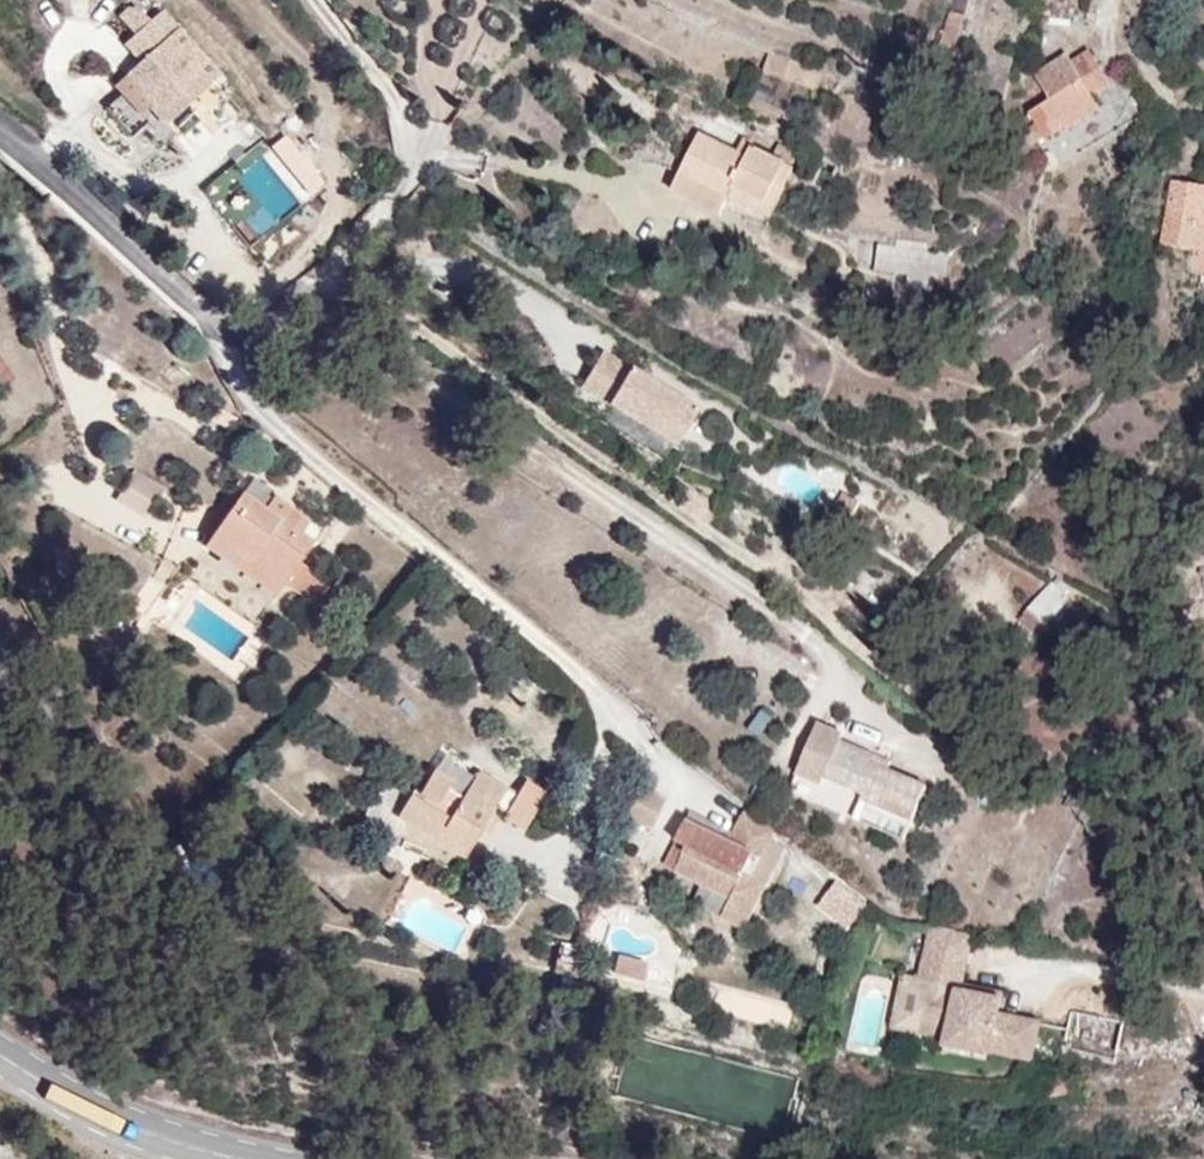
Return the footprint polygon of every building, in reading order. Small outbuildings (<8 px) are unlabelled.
[(132,1),(106,26),(121,42),(147,17),(132,1)] [(206,24),(119,91),(179,164),(263,91),(206,24)] [(1089,42),(1034,75),(1080,157),(1135,116),(1089,42)] [(766,56),(763,75),(804,82),(808,63),(766,56)] [(831,179),(722,134),(693,198),(805,233),(831,179)] [(1164,180),(1158,249),(1203,256),(1203,185),(1164,180)] [(872,270),(906,274),(905,282),(945,286),(949,249),(875,241),(872,270)] [(738,405),(621,344),(599,390),(717,452),(738,405)] [(0,365),(0,393),(3,389),(5,391),(14,384),(0,365)] [(169,531),(190,500),(159,480),(139,511),(169,531)] [(308,534),(319,519),(298,504),(287,519),(308,534)] [(307,598),(340,555),(328,546),(337,532),(319,519),(308,534),(266,505),(237,543),(283,574),(283,584),(307,598)] [(283,584),(283,574),(237,543),(228,558),(301,608),(307,598),(283,584)] [(1041,557),(1038,562),(1052,571),(1056,565),(1041,557)] [(1044,596),(1057,575),(1038,562),(1024,585),(1044,596)] [(320,604),(335,582),(326,575),(311,598),(320,604)] [(1031,616),(1044,596),(1024,585),(1010,603),(1031,616)] [(906,810),(935,822),(945,797),(892,775),(896,768),(859,753),(862,745),(837,735),(816,785),(841,796),(844,788),(884,805),(882,810),(903,819),(906,810)] [(479,785),(463,776),(447,806),(439,802),(426,825),(493,860),(506,836),(511,838),(535,793),(506,777),(475,834),(466,829),(470,821),(462,816),(479,785)] [(576,799),(555,787),(534,823),(555,835),(576,799)] [(679,841),(694,808),(666,795),(651,829),(679,841)] [(935,822),(906,810),(903,819),(932,830),(935,822)] [(798,841),(772,820),(757,845),(718,827),(692,873),(758,904),(761,905),(751,924),(775,935),(798,892),(772,879),(781,859),(791,864),(798,841)] [(812,913),(849,934),(869,900),(832,878),(812,913)] [(1030,1006),(1002,1000),(1001,1005),(984,1001),(985,996),(996,945),(961,938),(950,988),(959,990),(948,1042),(976,1048),(974,1056),(1017,1065),(1018,1062),(1059,1070),(1067,1035),(1026,1026),(1030,1006)] [(614,956),(611,976),(640,981),(643,961),(614,956)] [(959,990),(950,988),(933,985),(922,1037),(948,1042),(959,990)] [(984,1001),(1001,1005),(1002,1000),(985,996),(984,1001)] [(1097,1023),(1093,1040),(1088,1064),(1141,1076),(1150,1034),(1097,1023)] [(1088,1064),(1093,1040),(1067,1035),(1059,1070),(1086,1076),(1088,1064)]
